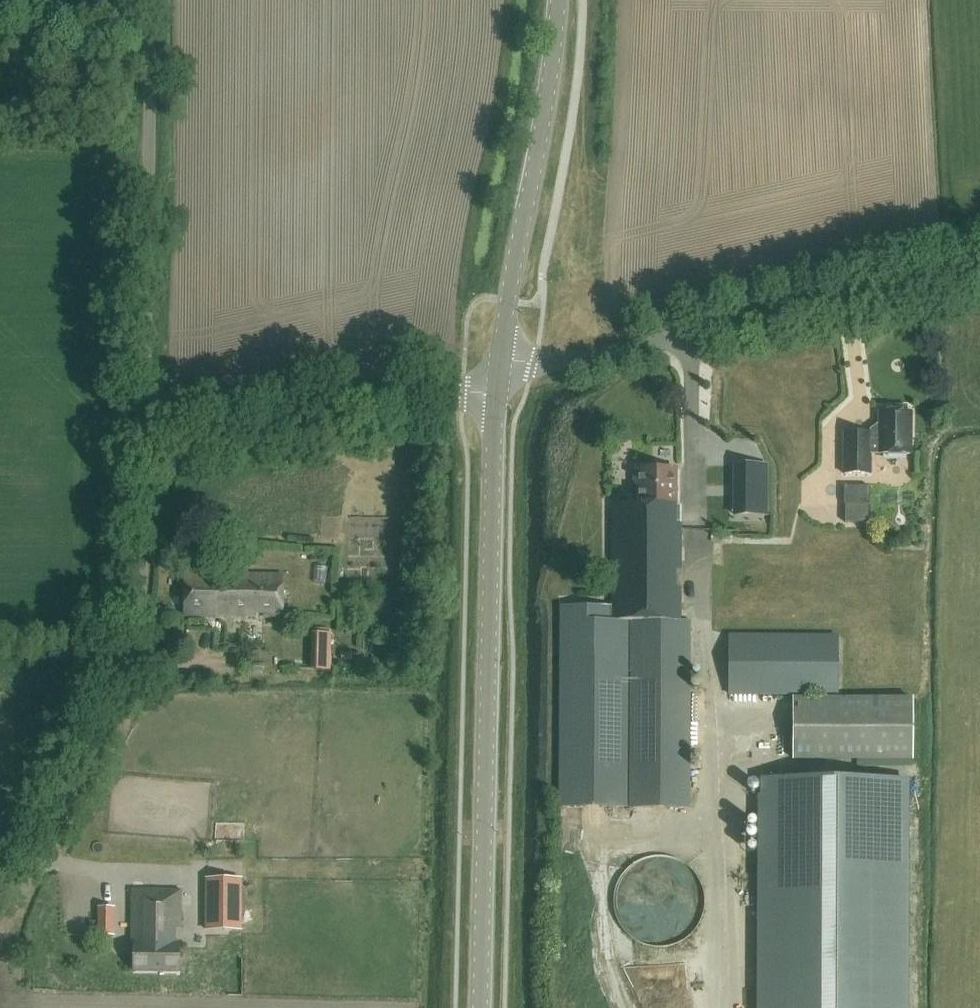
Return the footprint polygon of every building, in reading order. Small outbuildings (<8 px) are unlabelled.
[(870,454),(880,454),(911,454),(911,412),(907,412),(908,406),(894,405),(894,411),(880,411),(880,437),(870,437),(870,432),(845,432),(845,474),(870,474),(870,454)] [(736,536),(771,535),(770,502),(771,468),(721,469),(721,503),(735,503),(736,536)] [(562,606),(562,648),(561,807),(626,807),(626,680),(631,680),(630,807),(690,807),(690,620),(681,620),(681,587),(676,587),(676,569),(681,569),(681,523),(676,523),(676,469),(638,469),(637,504),(613,504),(612,605),(562,606)] [(870,504),(871,486),(845,486),(844,504),(870,504)] [(199,551),(200,541),(190,540),(189,550),(199,551)] [(281,608),(282,608),(283,575),(185,574),(184,614),(281,617),(281,608)] [(728,696),(793,696),(793,759),(913,760),(913,698),(839,697),(838,636),(729,635),(728,696)] [(313,651),(313,669),(329,670),(330,652),(313,651)] [(908,778),(762,777),(760,1007),(906,1007),(908,778)] [(696,875),(691,869),(686,864),(679,860),(672,858),(664,856),(657,856),(649,857),(642,859),(635,863),(629,867),(623,873),(619,879),(616,886),(614,894),(613,901),(614,909),(616,917),(619,924),(624,930),(629,936),(635,940),(642,944),(650,946),(658,947),(665,947),(673,945),(680,942),(687,938),(692,933),(697,926),(701,920),(703,912),(705,905),(705,897),(703,889),(700,882),(696,875)] [(242,929),(242,879),(206,879),(206,929),(242,929)] [(182,929),(182,890),(132,889),(131,944),(135,944),(135,972),(179,972),(179,943),(176,943),(176,928),(182,929)] [(116,936),(116,908),(97,908),(98,937),(116,936)]
